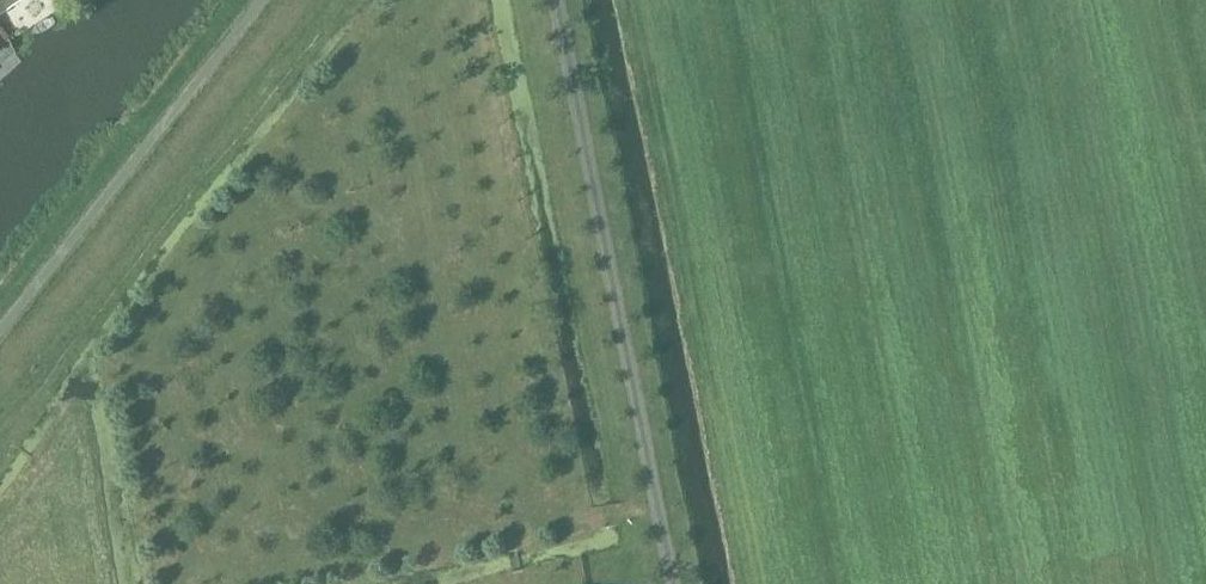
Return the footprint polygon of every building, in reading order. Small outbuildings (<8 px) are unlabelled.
[(5,13),(25,0),(0,0),(0,17),(5,13)] [(346,443),(365,440),(363,428),(344,431),(346,443)]
